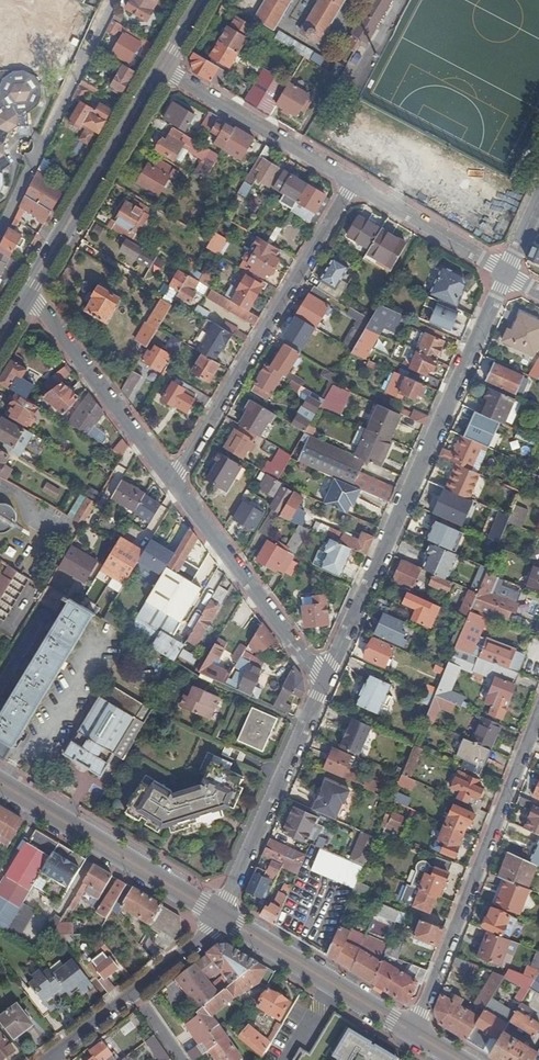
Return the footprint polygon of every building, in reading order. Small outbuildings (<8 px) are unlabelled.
[(127,8),(148,20),(154,10),(153,9),(159,0),(132,0),(127,8)] [(257,18),(275,29),(292,0),(267,0),(257,18)] [(302,32),(320,43),(345,0),(321,0),(302,32)] [(345,45),(356,51),(362,41),(387,0),(373,0),(345,45)] [(362,41),(367,44),(393,0),(387,0),(362,41)] [(122,14),(117,11),(112,19),(117,22),(122,14)] [(228,28),(220,42),(238,53),(254,27),(237,16),(230,28),(228,28)] [(117,22),(112,19),(107,31),(98,49),(101,51),(119,61),(136,71),(139,66),(132,62),(135,58),(135,56),(135,54),(136,52),(139,51),(142,46),(142,44),(149,50),(152,43),(117,22)] [(279,32),(275,39),(279,42),(284,34),(279,32)] [(284,34),(279,42),(305,57),(309,60),(314,52),(284,34)] [(238,53),(220,42),(211,56),(230,67),(238,53)] [(225,71),(194,53),(191,58),(195,72),(217,85),(225,71)] [(127,86),(136,71),(119,61),(114,70),(119,73),(112,85),(115,87),(113,91),(121,95),(127,86)] [(251,61),(244,73),(257,81),(265,69),(251,61)] [(332,73),(340,78),(341,78),(347,67),(338,62),(332,73)] [(257,81),(260,83),(283,96),(290,84),(288,82),(265,69),(257,81)] [(2,193),(6,183),(3,169),(13,163),(7,154),(5,142),(10,132),(20,126),(30,124),(29,112),(39,106),(43,96),(42,84),(35,75),(25,70),(14,71),(4,78),(0,87),(0,194),(2,193)] [(100,81),(86,73),(83,80),(96,88),(100,81)] [(96,88),(83,80),(81,85),(89,90),(101,97),(103,92),(96,88)] [(260,83),(248,103),(259,109),(270,116),(278,104),(283,96),(260,83)] [(283,96),(278,104),(299,117),(311,97),(290,84),(283,96)] [(89,90),(81,85),(74,98),(77,100),(82,102),(89,90)] [(77,100),(74,98),(67,112),(70,114),(77,100)] [(107,119),(113,110),(101,103),(97,111),(82,102),(81,102),(70,122),(81,129),(84,123),(99,132),(107,119)] [(194,115),(174,103),(164,119),(185,132),(194,115)] [(210,131),(218,116),(211,112),(203,126),(210,131)] [(216,163),(220,155),(202,144),(195,140),(156,117),(153,124),(166,131),(167,134),(157,149),(175,159),(182,147),(203,160),(194,174),(205,181),(211,171),(216,163)] [(217,141),(226,146),(235,131),(219,121),(213,132),(220,136),(217,141)] [(242,159),(254,138),(236,128),(235,131),(226,146),(224,149),(242,159)] [(87,129),(81,139),(89,144),(95,133),(87,129)] [(195,140),(202,144),(206,136),(200,132),(195,140)] [(261,154),(266,145),(262,143),(257,151),(261,154)] [(266,160),(273,149),(266,145),(261,154),(245,182),(253,187),(257,179),(266,184),(271,176),(275,179),(281,169),(266,160)] [(45,157),(38,170),(47,175),(53,161),(45,157)] [(178,171),(155,158),(151,165),(149,164),(138,184),(151,191),(148,196),(156,201),(170,176),(175,179),(178,173),(178,171)] [(221,166),(216,163),(211,171),(216,174),(221,166)] [(56,205),(64,192),(50,183),(52,180),(38,170),(25,196),(52,213),(56,205)] [(294,209),(308,185),(284,171),(274,188),(286,194),(282,201),(294,209)] [(234,200),(239,193),(221,182),(216,190),(234,200)] [(326,196),(308,185),(294,209),(293,210),(312,220),(312,219),(318,221),(331,200),(325,197),(326,196)] [(45,225),(52,213),(25,196),(15,218),(19,221),(24,209),(38,217),(36,219),(45,225)] [(113,221),(109,228),(123,236),(129,240),(131,235),(138,223),(141,225),(143,222),(140,220),(140,219),(144,213),(145,212),(143,211),(146,207),(135,200),(133,205),(127,202),(115,222),(113,221)] [(218,228),(224,217),(232,204),(227,202),(207,238),(211,241),(216,233),(218,228)] [(149,215),(144,213),(140,219),(145,222),(149,215)] [(370,249),(381,229),(360,216),(348,236),(370,249)] [(19,221),(15,218),(0,248),(0,252),(10,257),(23,236),(14,231),(19,221)] [(225,232),(218,228),(216,233),(222,237),(225,232)] [(407,245),(381,229),(370,249),(365,258),(364,259),(384,271),(387,265),(393,269),(407,245)] [(220,256),(228,241),(222,237),(216,233),(211,241),(208,246),(207,248),(211,250),(220,256)] [(131,235),(129,240),(146,250),(148,245),(131,235)] [(129,240),(123,236),(120,241),(126,244),(122,250),(152,268),(158,257),(146,250),(129,240)] [(268,243),(258,237),(249,253),(252,254),(275,268),(276,267),(278,267),(280,263),(280,261),(280,260),(277,258),(281,250),(268,243)] [(190,276),(200,259),(207,248),(208,246),(201,242),(183,272),(190,276)] [(528,259),(538,263),(538,244),(535,243),(531,252),(528,259)] [(204,261),(211,250),(207,248),(200,259),(204,261)] [(0,252),(0,276),(4,267),(16,273),(21,264),(10,257),(0,252)] [(275,270),(275,268),(252,254),(248,262),(250,264),(255,266),(252,270),(265,278),(268,274),(271,276),(271,275),(273,275),(276,271),(275,270)] [(328,295),(339,301),(349,283),(343,280),(349,267),(334,258),(321,280),(322,281),(318,288),(328,295)] [(436,300),(457,309),(467,286),(463,276),(442,267),(429,297),(436,300)] [(190,276),(183,272),(181,270),(171,285),(181,291),(190,276)] [(225,297),(249,311),(263,287),(266,288),(268,284),(243,270),(241,273),(247,276),(239,289),(237,288),(236,290),(233,289),(233,288),(231,287),(225,297)] [(205,271),(200,282),(209,287),(215,277),(205,271)] [(200,282),(190,276),(181,291),(176,300),(184,304),(187,300),(191,302),(196,293),(194,292),(200,282)] [(95,297),(87,311),(106,322),(120,298),(99,286),(93,296),(95,297)] [(323,303),(328,295),(318,288),(315,287),(297,316),(316,328),(330,307),(323,303)] [(257,323),(260,318),(249,311),(225,297),(210,288),(207,294),(207,297),(249,321),(250,319),(257,323)] [(436,300),(429,297),(425,296),(422,302),(432,307),(434,306),(436,300)] [(170,303),(162,299),(137,340),(148,347),(160,327),(173,305),(170,303)] [(199,306),(196,312),(207,319),(211,313),(199,306)] [(367,330),(380,335),(385,327),(394,311),(381,306),(372,321),(367,330)] [(437,311),(430,309),(425,320),(452,331),(459,314),(439,306),(437,311)] [(394,311),(385,327),(393,332),(403,316),(394,311)] [(538,345),(538,321),(522,314),(513,332),(509,330),(504,341),(535,355),(538,345)] [(328,342),(331,337),(316,328),(297,316),(284,337),(304,349),(308,343),(310,344),(312,341),(310,340),(314,332),(317,333),(316,335),(328,342)] [(224,329),(215,323),(199,351),(204,354),(216,361),(223,350),(226,345),(227,345),(234,335),(224,329)] [(246,342),(248,338),(239,332),(239,330),(228,323),(224,329),(234,335),(246,342)] [(441,340),(444,334),(430,328),(419,352),(437,360),(445,342),(441,340)] [(354,350),(353,353),(366,359),(380,335),(367,330),(354,350)] [(183,341),(178,338),(170,351),(172,352),(170,356),(165,353),(165,351),(156,346),(151,353),(149,351),(143,361),(160,371),(164,365),(167,367),(183,341)] [(292,381),(303,387),(305,383),(288,373),(301,353),(286,345),(273,367),(287,376),(286,377),(292,381)] [(307,357),(318,364),(321,358),(310,351),(307,357)] [(411,368),(427,375),(430,369),(434,371),(438,361),(437,360),(419,352),(411,368)] [(0,380),(0,383),(10,389),(27,399),(35,386),(23,378),(28,369),(22,366),(25,360),(18,356),(19,356),(15,354),(0,380)] [(220,364),(216,362),(203,354),(193,372),(209,382),(220,364)] [(494,359),(485,356),(483,361),(492,364),(494,359)] [(380,365),(370,361),(367,366),(377,371),(380,365)] [(517,393),(525,376),(495,363),(487,381),(517,393)] [(74,372),(68,365),(56,375),(57,375),(62,382),(74,372)] [(267,365),(256,385),(257,385),(271,394),(275,388),(278,390),(280,387),(277,385),(282,375),(267,365)] [(322,398),(325,401),(334,385),(339,376),(326,369),(324,374),(333,379),(322,398)] [(133,372),(122,391),(128,400),(142,377),(133,372)] [(62,382),(57,375),(45,384),(50,391),(62,382)] [(427,386),(407,377),(400,393),(415,400),(418,394),(422,396),(427,386)] [(191,393),(194,388),(182,382),(179,386),(173,383),(163,399),(186,414),(194,400),(185,395),(187,391),(191,393)] [(54,405),(70,391),(62,383),(44,396),(54,405)] [(271,394),(257,385),(253,392),(268,401),(271,394)] [(322,405),(320,409),(338,417),(351,392),(334,385),(325,401),(322,405)] [(484,416),(504,424),(506,420),(515,399),(490,388),(486,399),(489,401),(482,415),(484,416)] [(79,399),(70,391),(54,405),(65,414),(79,399)] [(13,407),(9,414),(28,425),(28,424),(32,426),(36,418),(32,417),(38,407),(18,395),(17,397),(15,397),(13,398),(12,400),(12,404),(12,406),(13,407)] [(69,423),(79,429),(98,404),(92,397),(90,395),(69,423)] [(293,425),(306,432),(320,409),(322,405),(309,397),(293,425)] [(479,413),(482,415),(489,401),(486,399),(479,413)] [(513,423),(522,402),(515,399),(506,420),(513,423)] [(247,414),(240,425),(259,436),(268,421),(271,423),(276,415),(252,401),(247,409),(251,411),(249,415),(247,414)] [(79,429),(104,444),(107,439),(106,432),(96,425),(105,413),(98,404),(79,429)] [(382,406),(370,431),(391,440),(402,415),(401,414),(382,406)] [(483,418),(484,416),(482,415),(479,413),(463,406),(458,419),(455,425),(473,433),(480,417),(483,418)] [(403,410),(401,414),(402,415),(411,419),(413,414),(403,410)] [(413,414),(411,419),(425,425),(428,417),(414,411),(413,414)] [(4,447),(12,451),(24,430),(4,418),(4,419),(3,419),(1,419),(0,421),(0,438),(7,442),(4,447)] [(357,444),(363,447),(370,431),(364,428),(357,444)] [(225,448),(244,459),(255,441),(236,430),(225,448)] [(358,458),(366,461),(381,468),(393,441),(391,440),(370,431),(363,447),(358,458)] [(361,489),(390,503),(396,489),(360,473),(366,461),(358,458),(305,433),(292,456),(291,458),(336,478),(361,489)] [(484,445),(500,452),(504,444),(488,436),(484,445)] [(472,470),(484,445),(473,440),(472,442),(462,438),(455,454),(464,458),(461,465),(472,470)] [(125,456),(130,447),(124,439),(115,450),(125,456)] [(455,454),(444,449),(441,456),(452,461),(455,454)] [(10,456),(0,450),(0,472),(10,456)] [(242,466),(220,452),(215,460),(218,462),(207,479),(227,491),(242,466)] [(452,461),(461,465),(464,458),(455,454),(452,461)] [(282,475),(291,458),(284,455),(278,466),(279,467),(276,472),(282,475)] [(481,474),(472,470),(461,465),(450,490),(470,499),(481,474)] [(261,532),(268,537),(280,516),(294,493),(284,487),(285,486),(262,472),(258,478),(267,484),(263,490),(277,498),(271,508),(274,510),(261,532)] [(530,472),(526,480),(538,484),(538,475),(530,472)] [(325,503),(347,513),(351,505),(354,498),(357,499),(361,489),(336,478),(332,487),(329,487),(327,492),(328,496),(325,503)] [(57,499),(63,490),(48,481),(43,491),(57,499)] [(123,481),(113,498),(136,512),(141,505),(146,495),(123,481)] [(478,503),(470,499),(450,490),(430,481),(426,490),(455,503),(456,502),(467,507),(468,506),(475,509),(478,503)] [(303,498),(294,493),(280,516),(290,520),(303,498)] [(146,495),(141,505),(156,514),(162,505),(146,495)] [(87,498),(75,519),(84,525),(96,503),(87,498)] [(261,512),(244,502),(235,519),(255,530),(266,511),(263,509),(261,512)] [(1,533),(5,533),(8,532),(11,530),(12,529),(10,526),(14,520),(17,522),(18,518),(18,515),(18,513),(15,510),(12,506),(10,505),(3,503),(0,504),(0,533),(1,533)] [(529,509),(516,504),(511,517),(509,522),(522,527),(529,509)] [(509,522),(511,517),(492,509),(491,513),(499,517),(490,538),(500,543),(509,522)] [(458,530),(438,521),(434,531),(431,529),(427,538),(450,548),(458,530)] [(258,560),(284,575),(286,571),(293,561),(311,529),(301,525),(286,551),(269,541),(258,560)] [(330,527),(326,537),(331,539),(337,542),(341,543),(353,549),(367,555),(374,538),(364,533),(360,541),(354,538),(355,536),(346,532),(345,534),(330,527)] [(176,553),(167,567),(193,582),(194,581),(200,570),(185,562),(199,538),(191,528),(176,553)] [(117,544),(102,569),(126,583),(139,561),(145,552),(121,537),(117,544)] [(145,552),(139,561),(163,575),(167,567),(176,553),(152,539),(145,552)] [(353,549),(341,543),(337,542),(331,539),(325,552),(329,554),(322,568),(341,576),(353,549)] [(449,580),(460,555),(432,543),(427,554),(431,555),(425,569),(436,574),(449,580)] [(70,549),(60,567),(86,582),(98,561),(84,553),(83,556),(70,549)] [(415,586),(423,568),(404,560),(395,581),(417,591),(418,587),(415,586)] [(292,575),(299,564),(293,561),(286,571),(292,575)] [(488,573),(490,568),(478,563),(476,569),(479,571),(475,581),(456,572),(452,581),(479,593),(488,573)] [(17,572),(9,567),(3,577),(0,576),(0,600),(17,572)] [(163,575),(159,582),(147,600),(182,622),(194,602),(204,586),(194,581),(193,582),(167,567),(163,575)] [(493,593),(500,577),(488,573),(479,593),(477,598),(513,612),(516,613),(520,604),(493,593)] [(471,612),(472,611),(473,608),(477,598),(479,593),(452,581),(449,580),(436,574),(432,584),(443,589),(444,586),(451,590),(452,588),(469,596),(462,612),(470,616),(471,612)] [(70,601),(72,598),(49,585),(46,590),(40,600),(56,610),(64,598),(70,601)] [(227,594),(218,589),(212,599),(221,604),(227,594)] [(442,607),(410,593),(406,603),(419,609),(414,619),(434,627),(442,607)] [(327,595),(315,597),(316,606),(304,607),(306,626),(331,624),(327,595)] [(316,606),(315,597),(303,598),(304,607),(316,606)] [(393,604),(378,597),(374,606),(390,613),(393,604)] [(70,601),(56,623),(51,631),(32,663),(28,670),(8,702),(4,710),(0,716),(0,737),(13,745),(14,746),(95,612),(81,604),(72,598),(70,601)] [(509,621),(513,612),(477,598),(473,608),(509,621)] [(147,600),(129,632),(175,660),(179,655),(182,649),(184,646),(172,639),(182,622),(147,600)] [(211,601),(187,640),(197,645),(220,606),(211,601)] [(488,618),(471,612),(470,616),(468,618),(467,623),(464,630),(458,644),(457,648),(473,655),(481,635),(488,618)] [(397,642),(406,623),(386,614),(377,634),(397,642)] [(276,641),(262,623),(250,643),(254,648),(253,650),(254,652),(257,651),(259,654),(276,641)] [(458,644),(464,630),(460,628),(455,642),(458,644)] [(516,649),(481,635),(473,655),(509,668),(515,651),(516,649)] [(391,658),(396,646),(375,637),(366,657),(387,667),(388,663),(392,664),(394,659),(391,658)] [(205,662),(199,672),(225,683),(232,673),(218,666),(221,660),(219,658),(225,648),(220,646),(222,643),(218,641),(205,662)] [(503,718),(521,673),(520,673),(509,668),(473,655),(457,648),(447,669),(445,675),(439,689),(437,695),(457,703),(463,706),(466,697),(461,694),(460,695),(452,691),(462,667),(474,671),(475,669),(498,678),(488,703),(494,705),(491,713),(503,718)] [(182,649),(179,655),(194,664),(197,658),(182,649)] [(225,683),(251,695),(266,662),(246,650),(245,652),(238,663),(232,673),(225,683)] [(234,661),(238,663),(245,652),(240,650),(234,661)] [(526,655),(515,651),(509,668),(520,673),(526,655)] [(202,661),(196,671),(199,672),(205,662),(202,661)] [(445,675),(447,669),(437,664),(435,670),(445,675)] [(300,695),(303,696),(305,692),(305,679),(295,667),(279,696),(287,700),(291,692),(299,696),(300,695)] [(389,694),(393,685),(371,675),(367,684),(366,684),(361,694),(362,694),(358,704),(379,714),(384,704),(390,707),(394,697),(389,694)] [(153,707),(109,681),(78,731),(79,734),(75,740),(73,740),(65,753),(76,761),(76,764),(86,770),(88,770),(89,768),(102,775),(110,762),(111,763),(116,754),(122,758),(153,707)] [(190,696),(195,686),(191,684),(186,694),(190,696)] [(437,695),(439,689),(429,684),(427,690),(429,691),(437,695)] [(220,697),(195,686),(190,696),(186,694),(181,705),(211,718),(220,697)] [(433,705),(437,695),(429,691),(426,701),(433,705)] [(457,703),(437,695),(433,705),(427,718),(435,721),(441,707),(454,712),(457,703)] [(278,717),(253,706),(238,739),(263,750),(269,737),(267,736),(270,729),(272,730),(278,717)] [(492,749),(503,724),(484,715),(473,741),(492,749)] [(373,726),(355,718),(342,747),(360,756),(373,726)] [(4,759),(13,745),(0,737),(0,757),(4,759)] [(473,741),(465,737),(457,755),(466,759),(463,766),(480,774),(492,749),(473,741)] [(424,749),(416,745),(410,758),(418,762),(424,749)] [(344,776),(343,778),(366,786),(365,788),(375,792),(379,784),(369,780),(369,778),(339,767),(344,755),(346,756),(348,753),(335,748),(325,769),(344,776)] [(215,754),(214,758),(226,763),(225,766),(230,769),(233,762),(215,754)] [(226,763),(214,758),(202,783),(173,793),(172,790),(154,781),(151,788),(142,783),(129,806),(131,808),(145,815),(143,817),(144,818),(150,821),(157,824),(158,822),(162,823),(164,828),(172,825),(179,823),(180,827),(192,823),(206,819),(217,815),(215,810),(222,808),(231,805),(229,801),(231,796),(234,797),(239,786),(244,776),(230,769),(225,766),(226,763)] [(418,762),(410,758),(403,774),(411,778),(418,762)] [(469,803),(481,809),(485,801),(480,799),(481,797),(484,796),(486,791),(485,788),(485,787),(478,784),(479,780),(460,771),(458,775),(456,774),(451,786),(462,791),(460,797),(469,802),(469,803)] [(411,778),(403,774),(399,784),(412,790),(416,780),(411,778)] [(314,809),(337,819),(344,803),(345,803),(351,791),(327,781),(324,787),(323,790),(320,791),(317,797),(318,801),(314,809)] [(243,787),(239,786),(234,797),(231,796),(229,801),(231,805),(235,806),(243,787)] [(530,809),(534,801),(520,795),(517,803),(530,809)] [(447,823),(466,832),(469,823),(472,825),(476,814),(455,805),(447,823)] [(285,832),(308,842),(310,838),(315,840),(318,839),(320,834),(322,834),(325,833),(326,829),(325,827),(318,824),(321,818),(296,807),(285,832)] [(536,807),(531,817),(533,818),(529,829),(538,834),(538,808),(536,807)] [(145,815),(131,808),(128,813),(142,821),(144,818),(143,817),(145,815)] [(225,815),(222,808),(215,810),(217,815),(206,819),(207,821),(225,815)] [(0,809),(0,835),(2,836),(0,839),(0,842),(8,847),(23,823),(9,814),(0,809)] [(391,811),(390,814),(393,815),(390,823),(395,825),(401,827),(405,817),(391,811)] [(388,813),(382,825),(393,829),(395,825),(390,823),(393,815),(390,814),(388,813)] [(157,824),(150,821),(148,825),(161,832),(164,828),(162,823),(158,822),(157,824)] [(179,823),(172,825),(174,832),(193,826),(192,823),(180,827),(179,823)] [(459,846),(466,832),(447,823),(440,839),(441,840),(438,849),(444,851),(445,851),(456,856),(460,846),(459,846)] [(36,831),(2,888),(0,891),(0,930),(6,934),(24,904),(34,886),(59,844),(45,835),(36,831)] [(352,860),(365,866),(377,837),(364,832),(352,860)] [(304,864),(308,855),(271,839),(268,848),(288,857),(304,864)] [(538,865),(538,843),(538,846),(535,852),(531,861),(538,865)] [(80,857),(59,844),(34,886),(61,903),(86,861),(80,857)] [(280,875),(285,864),(288,857),(268,848),(264,856),(274,861),(270,870),(280,875)] [(359,882),(365,866),(352,860),(323,848),(313,873),(327,879),(355,890),(359,882)] [(500,877),(506,879),(529,888),(538,865),(531,861),(510,852),(500,877)] [(285,864),(301,871),(304,864),(288,857),(285,864)] [(439,896),(442,898),(446,889),(443,888),(445,881),(446,882),(453,864),(437,857),(433,866),(432,865),(430,863),(428,862),(425,861),(423,861),(420,862),(419,864),(418,866),(417,868),(418,872),(412,885),(421,889),(439,896)] [(108,874),(94,866),(69,909),(74,911),(89,887),(97,892),(94,898),(99,901),(114,877),(108,874)] [(256,873),(248,891),(264,898),(272,880),(266,876),(267,873),(258,868),(256,873)] [(506,879),(496,905),(521,915),(531,889),(529,888),(506,879)] [(124,883),(119,880),(105,904),(113,909),(127,885),(124,883)] [(355,891),(370,897),(373,888),(359,882),(355,890),(355,891)] [(144,896),(127,885),(113,909),(126,925),(129,923),(120,913),(123,908),(161,931),(177,941),(182,937),(181,918),(174,914),(144,896)] [(432,913),(439,896),(421,889),(415,906),(432,913)] [(267,918),(276,924),(290,895),(281,891),(275,904),(273,903),(270,908),(267,906),(262,915),(267,918)] [(376,913),(398,921),(402,910),(381,902),(376,913)] [(24,904),(6,934),(19,942),(37,911),(24,904)] [(113,909),(105,904),(98,914),(107,919),(113,909)] [(503,935),(512,916),(493,907),(489,917),(487,917),(484,925),(484,926),(484,927),(503,935)] [(404,924),(408,913),(402,910),(398,921),(404,924)] [(40,936),(45,943),(52,937),(60,924),(63,918),(57,914),(49,929),(40,936)] [(417,936),(438,945),(445,928),(423,919),(417,936)] [(60,924),(52,937),(64,936),(82,935),(81,923),(60,924)] [(342,963),(352,969),(364,942),(358,939),(355,945),(348,942),(352,931),(340,926),(328,955),(342,963)] [(502,966),(508,952),(504,951),(508,939),(488,931),(483,944),(487,945),(482,958),(502,966)] [(64,936),(52,937),(59,947),(68,940),(64,936)] [(364,976),(375,983),(384,962),(373,956),(375,951),(373,950),(377,940),(367,936),(364,942),(352,969),(364,976)] [(386,954),(395,958),(399,959),(405,944),(392,939),(386,954)] [(508,952),(512,941),(508,939),(504,951),(508,952)] [(487,945),(483,944),(478,957),(482,958),(487,945)] [(219,947),(176,980),(193,1002),(196,999),(203,1008),(218,997),(258,964),(243,955),(228,946),(219,947)] [(93,972),(99,981),(103,979),(104,981),(119,969),(111,958),(110,959),(105,954),(94,962),(99,968),(93,972)] [(423,985),(428,971),(414,965),(408,975),(391,965),(395,958),(386,954),(384,962),(375,983),(392,993),(405,1001),(412,999),(418,982),(423,985)] [(457,958),(454,965),(481,976),(484,968),(457,958)] [(84,983),(87,978),(73,960),(64,967),(53,976),(63,988),(68,994),(70,997),(81,988),(79,986),(84,983)] [(60,961),(49,970),(53,976),(64,967),(60,961)] [(536,980),(538,975),(538,964),(536,971),(513,962),(510,970),(536,980)] [(197,1014),(199,1017),(218,1045),(229,1059),(242,1059),(243,1059),(218,1025),(211,1018),(233,999),(260,983),(266,987),(274,974),(268,970),(258,964),(218,997),(203,1008),(197,1014)] [(49,970),(44,974),(41,971),(33,977),(36,980),(29,985),(48,1009),(59,1001),(55,995),(63,988),(53,976),(49,970)] [(531,989),(531,988),(536,980),(510,970),(506,975),(531,989)] [(476,1004),(486,1010),(506,977),(495,973),(476,1004)] [(70,997),(75,1003),(94,987),(87,978),(84,983),(79,986),(81,988),(70,997)] [(55,995),(59,1001),(68,994),(63,988),(55,995)] [(452,1029),(468,1039),(481,1018),(474,1014),(475,1012),(471,1009),(470,1012),(460,1007),(463,1002),(456,998),(453,1003),(450,1002),(453,996),(452,994),(444,990),(437,1010),(441,1023),(452,1029)] [(291,1004),(268,991),(265,996),(262,994),(258,1000),(262,1002),(258,1008),(280,1021),(291,1004)] [(59,1001),(48,1009),(51,1013),(62,1005),(59,1001)] [(538,1053),(538,1052),(515,1037),(521,1027),(528,1031),(525,1036),(532,1040),(538,1029),(538,1022),(531,1017),(532,1015),(529,1013),(532,1009),(522,1003),(509,1024),(491,1053),(503,1059),(535,1059),(538,1053)] [(15,1041),(34,1025),(17,1005),(0,1018),(0,1022),(15,1041)] [(478,1045),(491,1053),(509,1024),(486,1010),(481,1018),(468,1039),(478,1045)] [(336,1014),(311,1055),(302,1050),(296,1059),(392,1059),(370,1047),(375,1038),(356,1026),(336,1014)] [(200,1037),(210,1051),(218,1045),(199,1017),(187,1026),(193,1034),(197,1040),(200,1037)] [(131,1022),(120,1028),(124,1035),(135,1029),(131,1022)] [(275,1037),(281,1027),(277,1024),(274,1029),(275,1030),(274,1033),(273,1032),(272,1034),(275,1037)] [(239,1039),(262,1059),(271,1044),(249,1026),(239,1039)] [(0,1034),(0,1059),(2,1059),(7,1056),(5,1053),(13,1047),(2,1033),(0,1034)] [(154,1036),(146,1042),(159,1059),(158,1059),(170,1059),(171,1059),(154,1036)] [(181,1043),(192,1059),(197,1059),(206,1053),(200,1045),(199,1045),(195,1040),(189,1045),(185,1040),(181,1043)] [(102,1042),(91,1052),(94,1057),(91,1059),(116,1059),(102,1042)] [(210,1051),(216,1059),(229,1059),(218,1045),(210,1051)]
